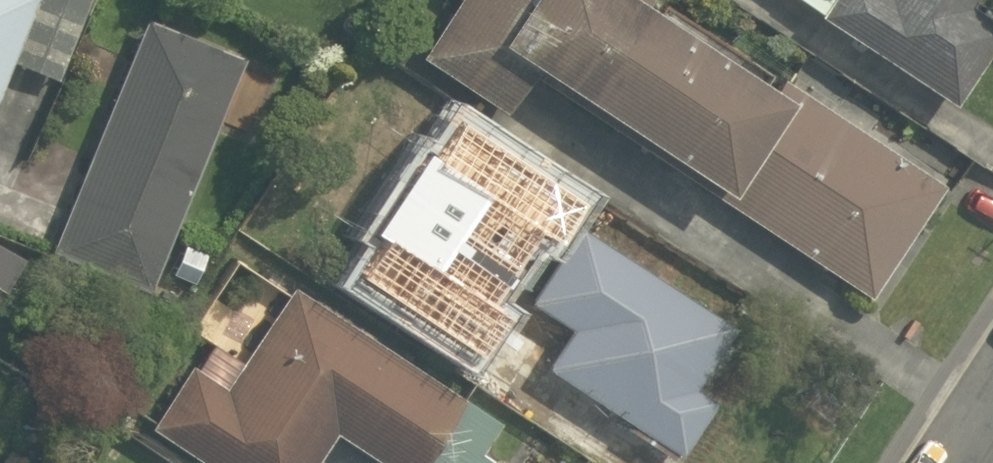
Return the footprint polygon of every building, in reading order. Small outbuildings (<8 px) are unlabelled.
[(63,81),(97,0),(0,0),(0,55),(63,81)] [(250,38),(160,0),(59,240),(149,278),(250,38)] [(413,59),(496,112),(528,63),(871,282),(939,175),(665,0),(451,0),(413,59)] [(956,96),(992,38),(992,12),(974,0),(808,0),(956,96)] [(578,201),(525,283),(572,314),(541,363),(679,452),(717,393),(702,383),(748,312),(578,201)] [(447,263),(411,323),(516,385),(552,325),(447,263)] [(265,265),(158,430),(209,462),(311,462),(331,432),(379,462),(415,462),(421,454),(434,462),(492,462),(516,427),(265,265)] [(549,455),(543,462),(562,462),(549,455)]
